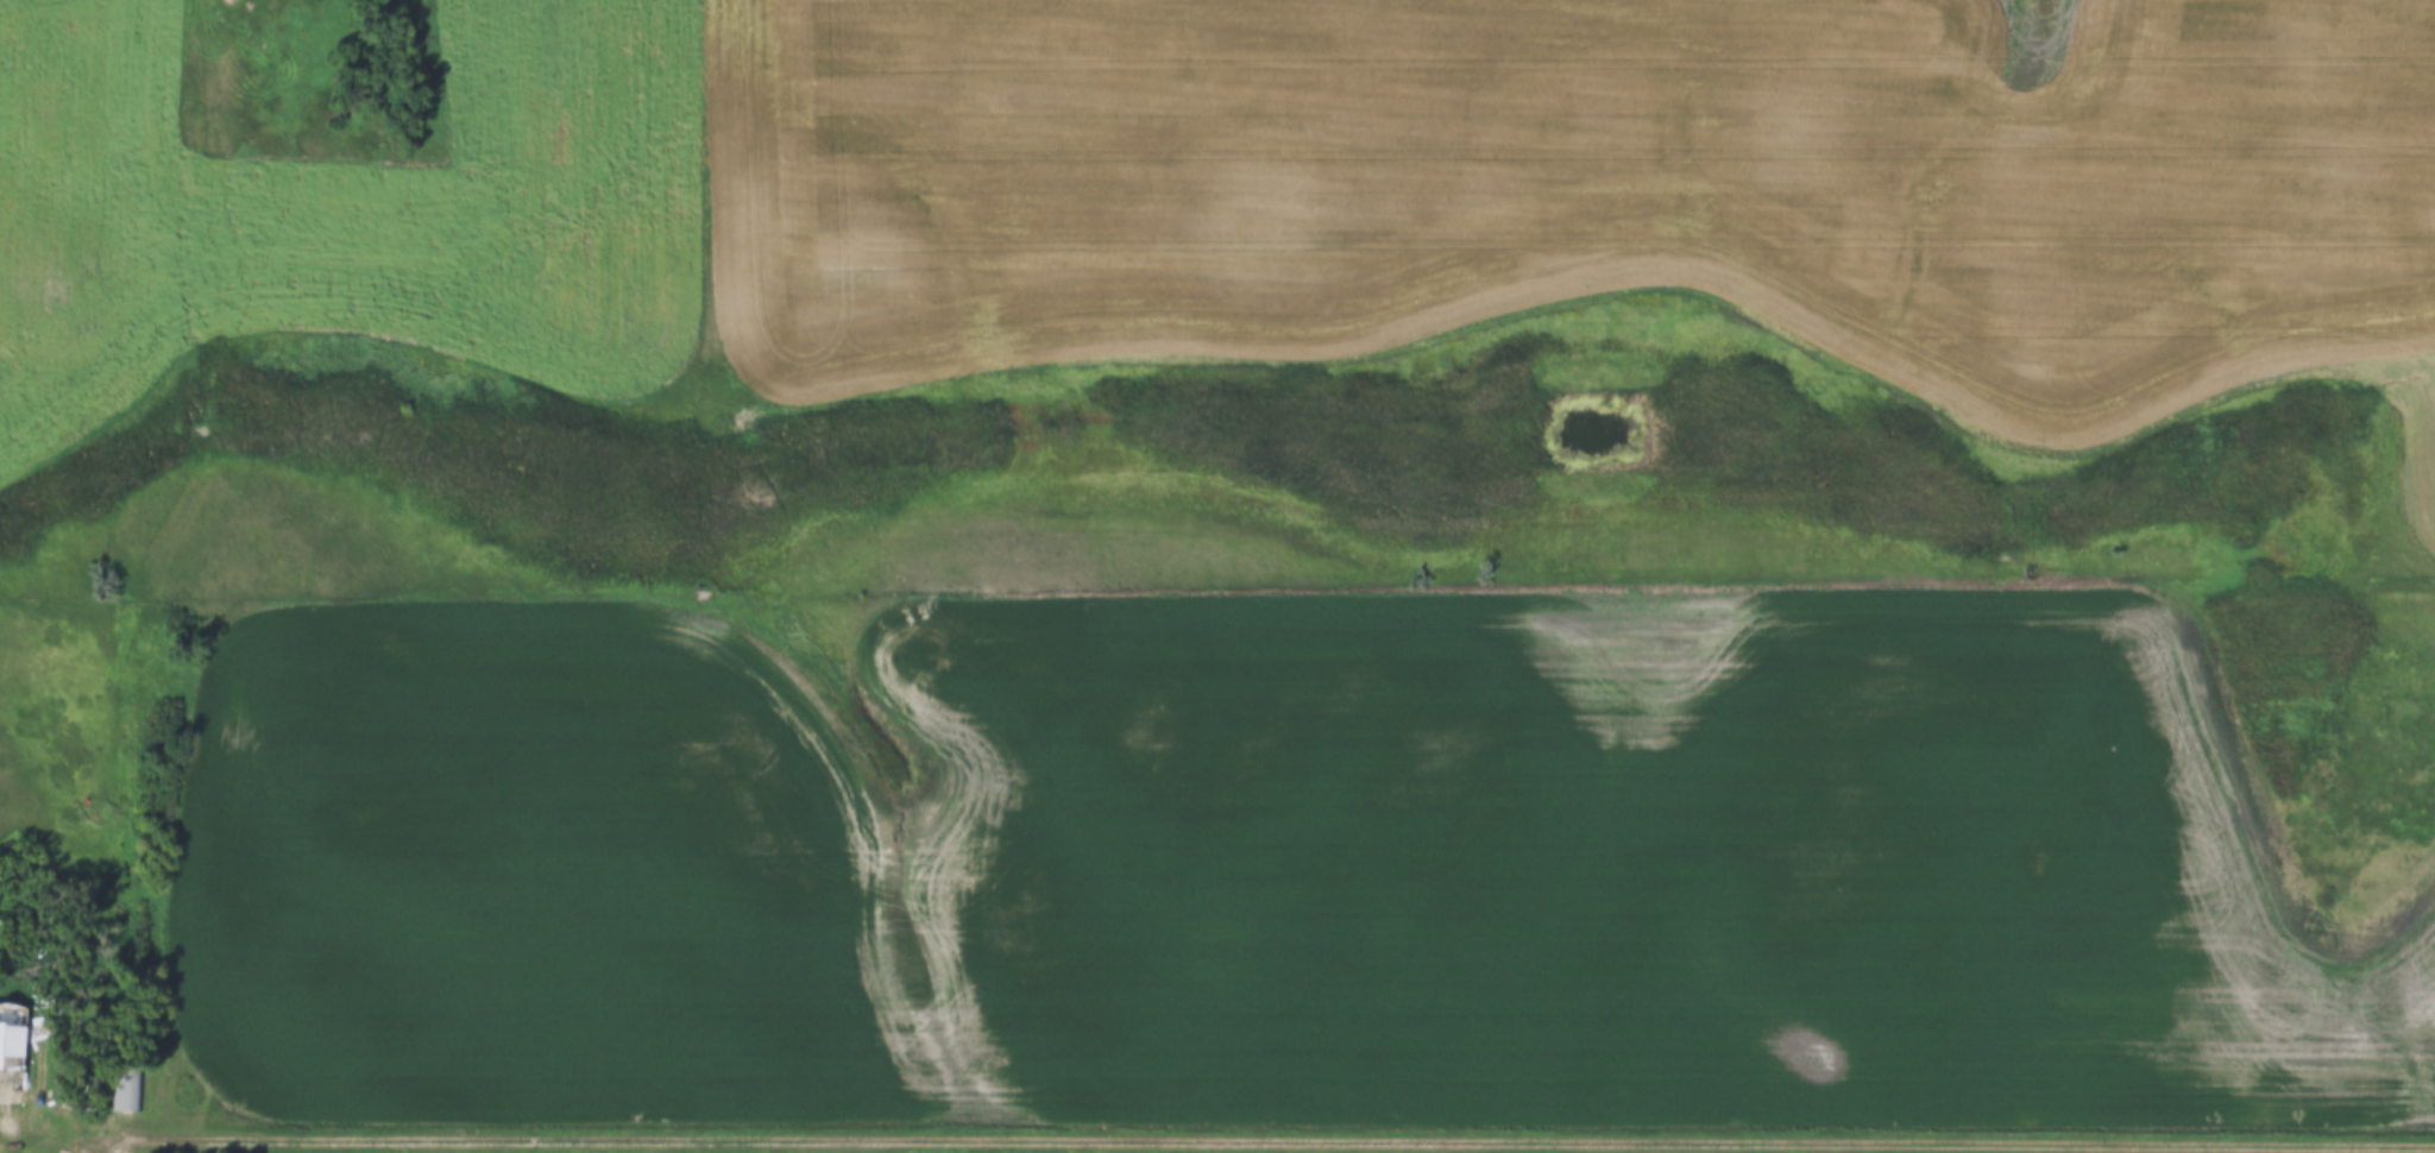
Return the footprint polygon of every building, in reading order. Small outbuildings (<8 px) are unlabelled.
[(0,1006),(0,1106),(18,1106),(20,1007),(0,1006)]
